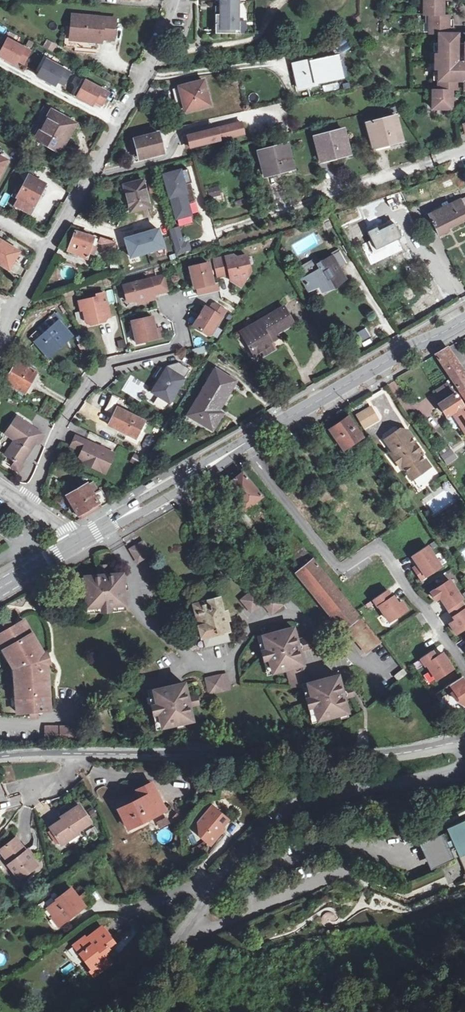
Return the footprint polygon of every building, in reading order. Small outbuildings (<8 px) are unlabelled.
[(236,34),(236,22),(239,22),(239,15),(236,15),(236,8),(239,8),(239,1),(236,1),(236,0),(220,0),(220,1),(216,1),(216,7),(220,7),(220,15),(215,15),(215,34),(236,34)] [(449,27),(449,19),(449,15),(443,15),(443,0),(423,0),(423,15),(426,14),(429,15),(429,32),(429,34),(439,34),(439,44),(439,52),(439,72),(439,80),(439,90),(433,90),(433,108),(451,108),(451,90),(458,90),(458,85),(457,80),(464,80),(464,85),(464,90),(464,44),(458,44),(458,39),(458,34),(449,34),(449,27)] [(73,41),(91,42),(91,38),(102,39),(117,40),(118,18),(74,15),(73,41)] [(8,39),(0,55),(0,56),(16,64),(18,60),(25,64),(32,52),(8,39)] [(53,52),(56,44),(46,40),(43,48),(53,52)] [(304,65),(304,61),(294,64),(299,88),(317,84),(316,83),(344,77),(343,72),(346,72),(343,58),(339,59),(339,56),(311,62),(312,63),(304,65)] [(72,73),(47,60),(38,76),(56,86),(58,81),(65,85),(72,73)] [(203,80),(180,87),(183,101),(186,111),(210,105),(203,80)] [(82,88),(79,86),(74,95),(93,105),(95,101),(103,105),(109,93),(86,81),(82,88)] [(183,101),(180,87),(173,89),(177,103),(183,101)] [(61,153),(77,123),(51,109),(34,138),(61,153)] [(113,112),(108,110),(101,121),(106,124),(113,112)] [(368,123),(373,145),(383,143),(390,141),(391,143),(402,140),(395,116),(368,123)] [(242,122),(217,128),(220,140),(245,134),(242,122)] [(212,129),(187,135),(190,147),(215,141),(212,129)] [(315,137),(321,158),(330,156),(338,154),(338,156),(349,153),(343,129),(315,137)] [(159,132),(134,139),(139,158),(164,152),(159,132)] [(265,173),(282,169),(282,171),(294,168),(287,145),(259,151),(265,173)] [(324,166),(325,176),(334,175),(333,165),(324,166)] [(189,169),(164,175),(171,197),(173,196),(176,205),(174,206),(177,218),(191,215),(188,204),(197,201),(193,188),(190,189),(189,184),(191,183),(193,183),(189,169)] [(37,200),(40,195),(45,184),(29,176),(13,206),(30,214),(34,206),(37,200)] [(121,184),(125,196),(127,202),(131,213),(152,208),(144,180),(121,184)] [(223,192),(220,193),(211,195),(213,204),(226,201),(223,192)] [(237,207),(249,203),(247,198),(235,202),(237,207)] [(461,201),(429,215),(439,236),(449,231),(448,229),(464,221),(464,210),(461,202),(461,201)] [(386,223),(394,220),(390,211),(382,215),(386,223)] [(376,226),(366,231),(375,250),(401,238),(394,223),(378,230),(376,226)] [(170,230),(172,237),(180,234),(178,228),(170,230)] [(159,229),(125,238),(131,257),(164,247),(159,229)] [(116,242),(94,235),(93,237),(75,231),(68,252),(88,259),(89,253),(93,255),(97,243),(103,244),(105,250),(102,252),(105,258),(117,253),(116,242)] [(180,234),(172,237),(178,255),(191,251),(188,243),(183,244),(180,234)] [(0,240),(0,263),(9,268),(19,252),(0,240)] [(330,253),(332,255),(335,261),(338,265),(346,261),(343,257),(339,248),(330,253)] [(233,255),(213,260),(217,277),(230,274),(231,280),(247,276),(250,271),(246,255),(236,258),(233,255)] [(304,279),(310,290),(322,283),(325,289),(334,285),(332,281),(337,279),(338,282),(345,278),(338,265),(335,261),(332,255),(319,263),(317,259),(304,267),(309,275),(304,279)] [(208,263),(190,267),(195,288),(197,288),(199,296),(220,291),(218,282),(213,283),(208,263)] [(165,275),(158,277),(162,292),(168,291),(165,275)] [(247,276),(231,280),(241,286),(247,276)] [(162,292),(158,277),(123,285),(127,301),(137,299),(137,302),(150,300),(148,294),(153,293),(153,294),(162,292)] [(96,298),(79,302),(81,311),(83,310),(86,322),(91,325),(99,323),(98,320),(110,317),(104,294),(96,296),(96,298)] [(206,306),(193,326),(208,335),(211,334),(226,310),(214,303),(210,309),(206,306)] [(243,336),(255,355),(273,344),(272,342),(279,338),(277,333),(294,323),(284,306),(251,326),(253,330),(243,336)] [(55,314),(31,337),(52,360),(77,337),(55,314)] [(152,317),(132,322),(137,344),(162,338),(160,329),(155,330),(152,317)] [(366,328),(353,335),(357,342),(370,335),(366,328)] [(446,349),(436,354),(462,394),(464,392),(464,376),(446,349)] [(36,373),(16,362),(13,367),(9,364),(4,374),(8,376),(5,382),(25,393),(26,391),(35,374),(36,373)] [(160,380),(153,392),(169,402),(190,369),(179,362),(161,368),(157,373),(163,377),(160,380)] [(236,381),(216,369),(186,416),(197,422),(202,426),(214,432),(222,419),(224,413),(222,410),(236,381)] [(443,401),(455,394),(447,382),(435,389),(443,401)] [(461,424),(464,429),(464,409),(455,394),(443,401),(439,403),(446,415),(453,411),(461,424)] [(111,414),(117,398),(110,396),(105,411),(111,414)] [(371,407),(357,416),(365,429),(379,420),(371,407)] [(108,426),(127,434),(124,440),(138,447),(145,433),(143,432),(147,423),(117,408),(108,426)] [(349,416),(328,430),(345,452),(365,438),(349,416)] [(42,436),(17,419),(7,434),(16,441),(7,455),(9,456),(5,462),(11,466),(10,468),(18,473),(22,466),(20,465),(35,443),(37,444),(42,436)] [(399,430),(385,439),(394,452),(391,454),(401,468),(404,466),(413,479),(430,467),(422,454),(418,456),(411,445),(416,442),(408,431),(399,430)] [(146,434),(141,447),(149,450),(155,437),(146,434)] [(78,460),(105,473),(114,454),(76,436),(71,445),(83,451),(78,460)] [(442,457),(448,465),(458,458),(452,450),(442,457)] [(144,460),(135,455),(132,460),(141,465),(144,460)] [(239,502),(245,510),(262,497),(239,469),(220,480),(226,487),(229,485),(241,500),(239,502)] [(67,495),(81,518),(108,502),(101,489),(99,491),(94,482),(88,485),(87,483),(67,495)] [(229,485),(226,487),(239,502),(241,500),(229,485)] [(313,561),(288,530),(276,539),(302,570),(313,561)] [(258,552),(261,549),(252,537),(248,540),(258,552)] [(152,555),(144,541),(130,549),(138,563),(152,555)] [(412,568),(418,580),(440,570),(427,545),(407,555),(413,567),(412,568)] [(313,561),(302,570),(315,586),(311,588),(344,628),(346,627),(358,617),(313,561)] [(89,608),(122,606),(121,592),(124,592),(123,575),(107,576),(107,570),(99,570),(99,577),(84,577),(86,594),(79,594),(80,603),(89,603),(89,608)] [(464,629),(464,606),(447,578),(425,592),(432,603),(437,600),(449,620),(444,623),(452,636),(464,629)] [(254,589),(242,599),(252,611),(263,601),(264,601),(254,589)] [(399,600),(395,603),(386,589),(369,600),(385,625),(406,611),(399,600)] [(275,592),(264,601),(263,601),(273,613),(285,604),(275,592)] [(201,624),(197,625),(200,637),(211,635),(213,645),(229,641),(227,632),(229,631),(226,621),(229,620),(226,611),(223,612),(219,597),(207,600),(208,604),(197,607),(201,624)] [(208,604),(207,600),(192,604),(197,625),(201,624),(197,607),(208,604)] [(358,617),(346,627),(367,652),(378,642),(358,617)] [(49,712),(47,667),(41,667),(40,658),(45,656),(25,621),(14,627),(13,623),(10,622),(7,623),(6,626),(8,631),(0,636),(0,644),(3,644),(9,655),(7,658),(14,669),(14,670),(17,670),(17,674),(14,676),(15,683),(15,691),(19,694),(20,705),(17,707),(17,714),(31,713),(31,716),(32,718),(36,718),(38,715),(38,713),(49,712)] [(294,688),(308,685),(299,651),(304,649),(302,641),(297,642),(293,628),(279,631),(280,635),(262,639),(271,672),(289,667),(294,688)] [(211,635),(200,637),(198,638),(200,648),(213,645),(211,635)] [(0,644),(0,645),(7,658),(9,655),(3,644),(0,644)] [(441,652),(433,656),(431,651),(418,657),(430,682),(451,671),(441,652)] [(407,674),(403,669),(394,676),(398,681),(407,674)] [(225,674),(205,678),(209,693),(229,688),(225,674)] [(464,708),(464,681),(461,675),(444,687),(461,711),(464,708)] [(317,718),(332,714),(333,718),(349,713),(345,698),(350,697),(348,690),(343,691),(339,676),(323,680),(324,683),(309,687),(317,718)] [(168,689),(153,691),(159,724),(173,721),(174,724),(189,721),(187,706),(193,705),(191,697),(185,698),(182,683),(167,686),(168,689)] [(74,728),(43,729),(44,745),(74,744),(74,728)] [(215,782),(200,781),(199,792),(215,793),(215,782)] [(137,801),(153,793),(148,785),(133,792),(137,801)] [(137,801),(123,807),(127,817),(124,819),(128,829),(162,812),(153,793),(137,801)] [(60,842),(62,844),(78,834),(76,832),(90,823),(79,806),(65,815),(66,817),(50,827),(52,830),(60,842)] [(211,806),(199,821),(200,836),(210,845),(223,829),(221,827),(227,819),(211,806)] [(425,842),(429,850),(431,849),(439,865),(458,856),(461,864),(464,862),(464,825),(425,842)] [(142,843),(152,841),(149,829),(138,832),(142,843)] [(60,842),(52,830),(48,833),(56,845),(60,842)] [(1,850),(22,878),(37,866),(16,839),(1,850)] [(436,866),(439,865),(431,849),(429,850),(436,866)] [(61,924),(85,906),(78,897),(72,889),(48,908),(61,924)] [(85,892),(78,897),(85,906),(92,900),(85,892)] [(76,944),(98,973),(112,962),(107,956),(103,959),(100,955),(115,944),(103,928),(86,940),(84,938),(76,944)]
